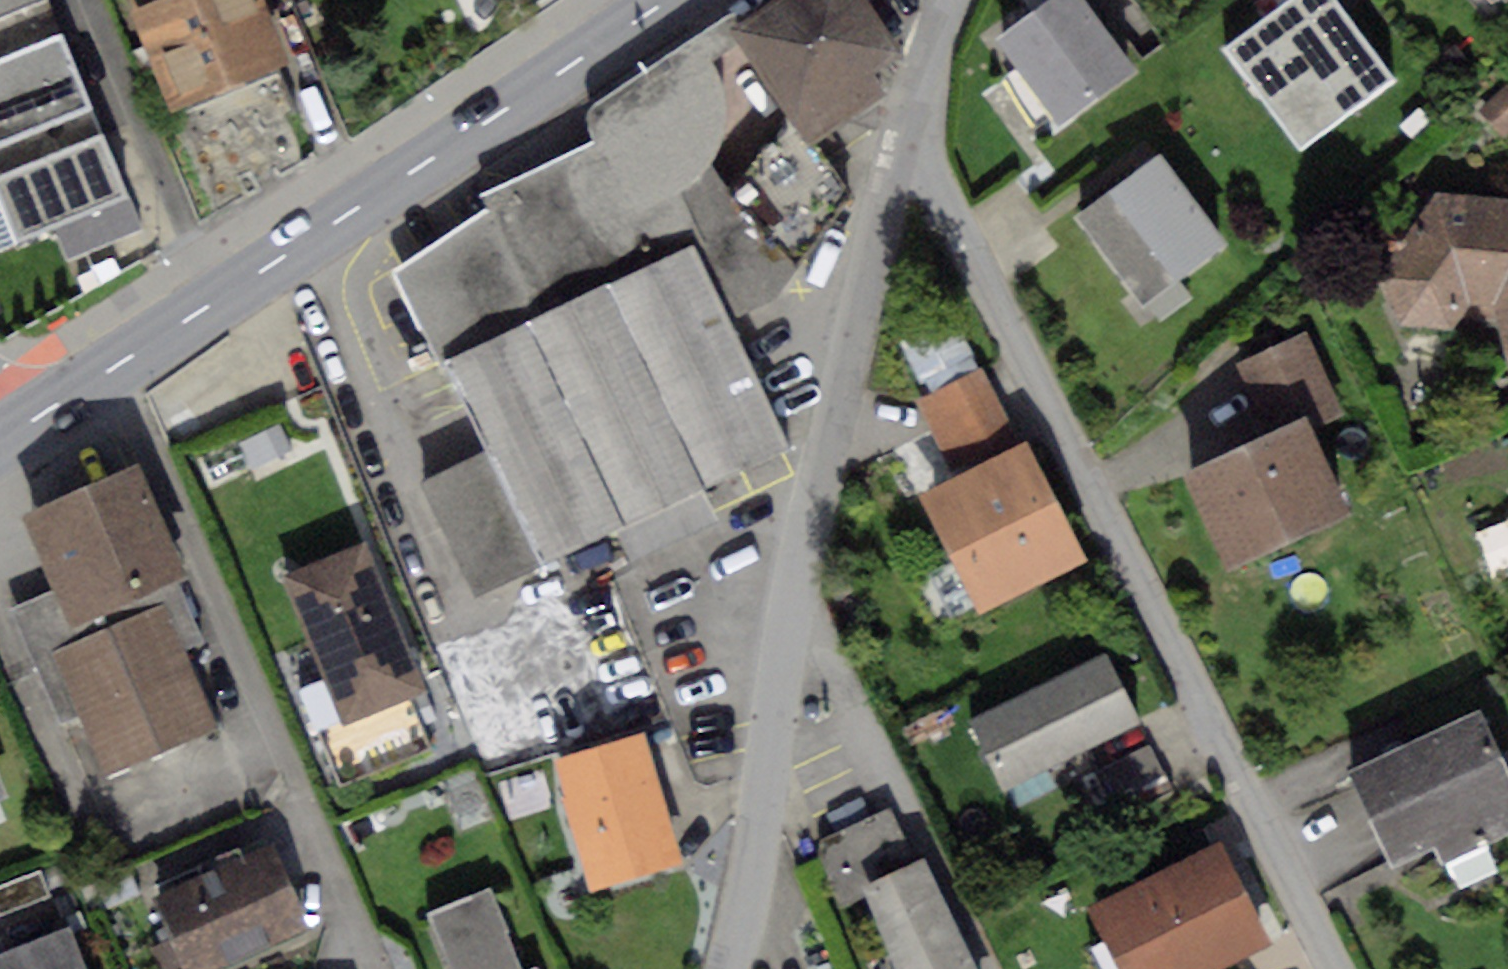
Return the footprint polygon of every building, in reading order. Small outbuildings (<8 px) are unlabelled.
[(0,16),(0,60),(62,35),(47,0),(41,0),(0,16)] [(41,0),(0,0),(0,16),(41,0)] [(128,2),(167,107),(285,62),(261,0),(133,0),(128,2)] [(730,23),(742,42),(789,117),(806,145),(887,94),(872,70),(900,52),(867,0),(768,0),(730,23)] [(992,37),(1058,128),(1136,72),(1084,0),(1043,0),(992,37)] [(1227,51),(1303,149),(1394,79),(1333,0),(1294,0),(1227,51)] [(400,267),(446,360),(690,239),(682,199),(711,162),(718,147),(725,128),(728,115),(728,100),(714,58),(742,42),(730,23),(726,15),(594,103),(589,110),(586,119),(592,139),(482,195),(487,208),(400,267)] [(62,35),(0,60),(0,136),(89,101),(62,35)] [(1479,111),(1505,136),(1507,133),(1507,87),(1506,84),(1479,111)] [(0,136),(0,172),(102,131),(89,101),(0,136)] [(690,239),(729,323),(773,301),(844,196),(806,145),(789,117),(728,189),(690,239)] [(0,172),(0,208),(14,242),(52,226),(129,195),(102,131),(0,172)] [(1159,154),(1075,215),(1142,305),(1225,244),(1159,154)] [(1375,276),(1398,325),(1449,329),(1465,311),(1495,321),(1506,359),(1507,359),(1507,198),(1437,190),(1414,222),(1402,217),(1389,219),(1381,233),(1380,246),(1391,254),(1375,276)] [(129,195),(52,226),(66,261),(143,230),(129,195)] [(690,239),(446,360),(489,450),(422,482),(475,595),(789,447),(729,323),(690,239)] [(1235,364),(1267,436),(1304,419),(1338,404),(1306,332),(1235,364)] [(914,398),(952,478),(1020,447),(982,366),(914,398)] [(1267,436),(1182,474),(1223,566),(1345,510),(1304,419),(1267,436)] [(952,478),(924,491),(978,608),(1084,560),(1030,443),(1020,447),(952,478)] [(139,464),(25,513),(56,586),(71,621),(178,575),(186,573),(139,464)] [(364,544),(282,574),(321,676),(298,685),(336,786),(431,750),(410,695),(420,691),(364,544)] [(56,586),(10,606),(61,721),(77,714),(103,773),(212,725),(179,651),(207,639),(178,575),(71,621),(56,586)] [(1106,650),(966,720),(1000,787),(1140,717),(1106,650)] [(1348,768),(1392,862),(1437,841),(1446,860),(1507,831),(1507,769),(1479,707),(1348,768)] [(646,731),(554,756),(590,888),(682,863),(646,731)] [(1150,744),(1107,765),(1131,815),(1175,794),(1150,744)] [(865,885),(914,862),(888,808),(821,839),(817,851),(837,897),(865,885)] [(1090,906),(1121,968),(1207,968),(1264,942),(1217,845),(1090,906)] [(153,897),(170,938),(150,946),(159,968),(209,968),(307,929),(274,847),(153,897)] [(865,885),(899,968),(975,968),(922,857),(914,862),(865,885)] [(0,887),(0,909),(2,913),(48,896),(39,872),(0,887)] [(130,872),(95,886),(104,909),(140,894),(130,872)] [(434,909),(455,968),(516,968),(489,890),(434,909)] [(0,954),(0,968),(86,968),(69,926),(0,954)]
